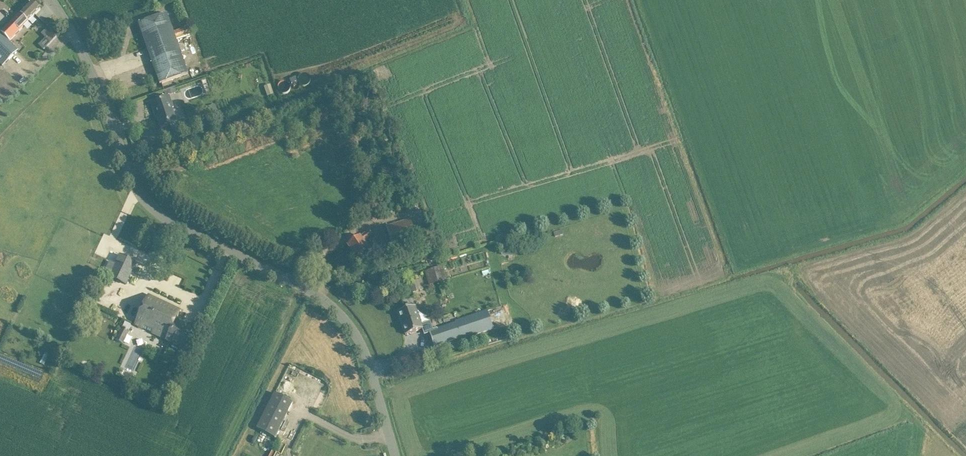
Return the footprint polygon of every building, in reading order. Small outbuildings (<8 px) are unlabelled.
[(32,1),(25,9),(0,34),(9,42),(40,10),(32,1)] [(167,14),(148,21),(138,24),(160,84),(188,75),(167,14)] [(46,39),(39,46),(44,50),(51,43),(57,37),(48,28),(41,34),(46,39)] [(0,34),(0,56),(7,63),(19,52),(9,42),(0,34)] [(274,94),(270,85),(264,87),(268,97),(274,94)] [(169,96),(160,99),(150,103),(154,115),(157,114),(158,117),(157,118),(161,128),(177,123),(172,109),(173,108),(169,96)] [(207,119),(218,115),(215,105),(204,109),(207,119)] [(319,120),(326,122),(329,113),(321,111),(319,120)] [(410,219),(386,227),(395,254),(419,246),(410,219)] [(369,231),(356,240),(348,246),(358,259),(373,249),(369,243),(375,239),(369,231)] [(120,255),(109,278),(126,286),(137,262),(120,255)] [(425,286),(449,280),(445,266),(422,273),(425,286)] [(421,280),(409,283),(412,293),(424,290),(421,280)] [(168,341),(182,347),(177,358),(187,363),(194,348),(186,344),(192,330),(176,322),(181,311),(149,296),(135,325),(152,333),(152,335),(167,342),(168,341)] [(415,307),(398,313),(406,336),(423,330),(424,334),(429,332),(432,330),(430,323),(421,325),(415,307)] [(432,330),(429,332),(434,347),(435,347),(461,339),(461,340),(492,330),(499,328),(493,310),(486,312),(454,322),(455,324),(436,330),(436,329),(432,330)] [(275,394),(258,430),(275,438),(293,403),(275,394)] [(315,421),(306,447),(312,449),(321,423),(315,421)]
